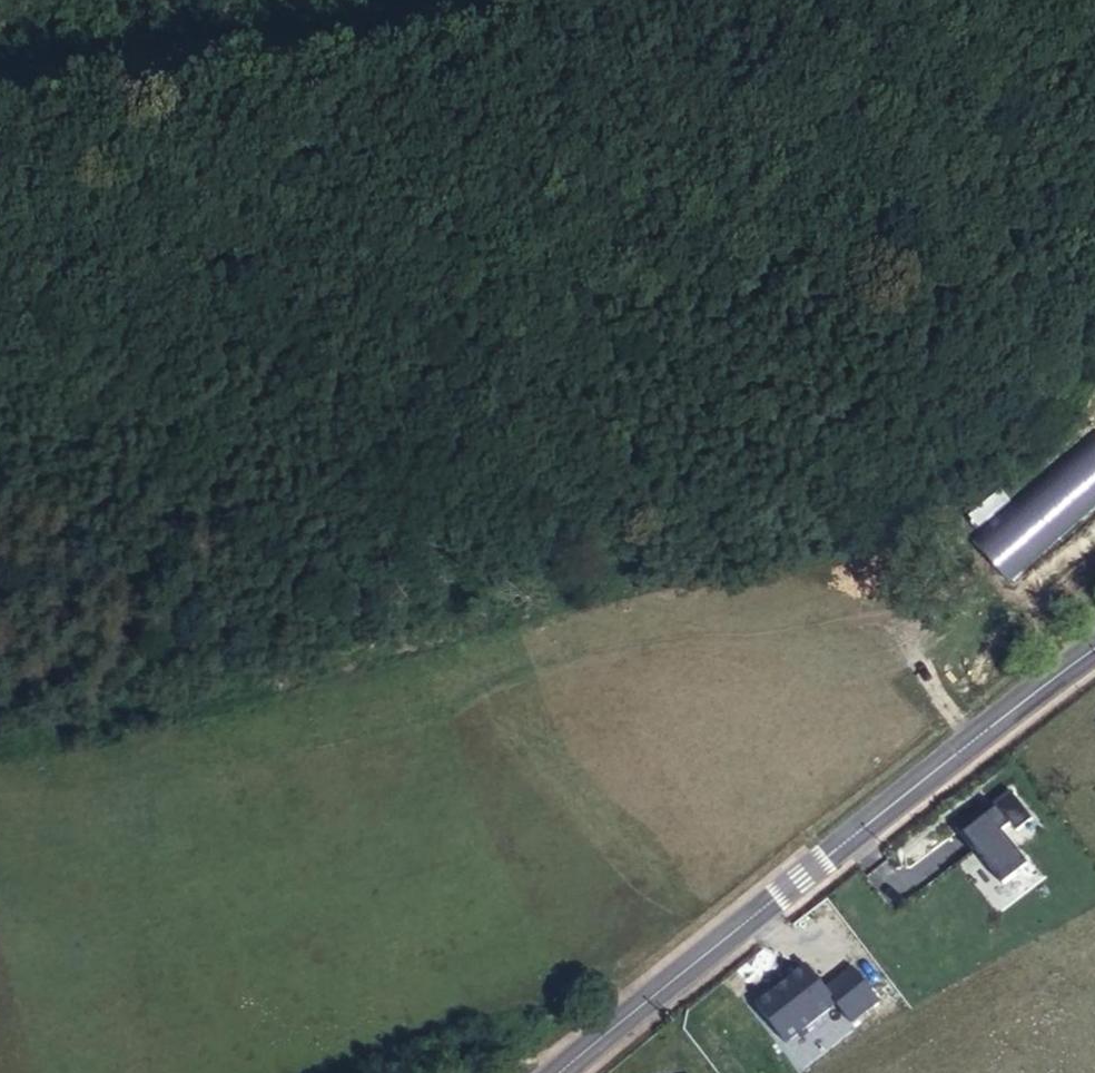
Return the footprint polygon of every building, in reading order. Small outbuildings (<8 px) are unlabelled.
[(1007,792),(960,827),(1002,884),(1029,864),(1002,827),(1008,823),(1013,830),(1027,820),(1007,792)] [(791,955),(734,990),(763,1032),(819,997),(791,955)]
